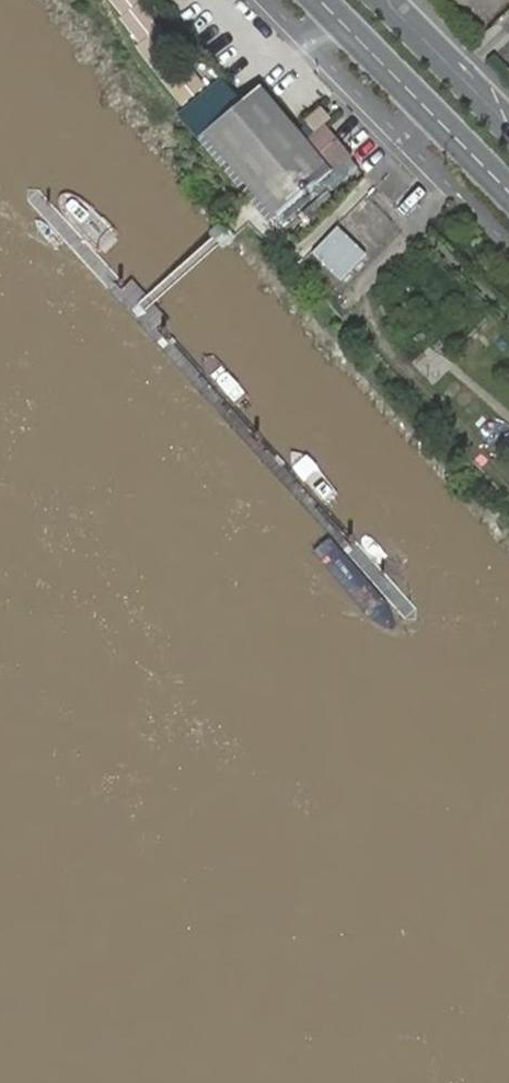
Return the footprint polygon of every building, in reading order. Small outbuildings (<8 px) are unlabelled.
[(325,125),(303,143),(291,128),(257,89),(242,101),(224,80),(183,114),(273,221),(351,155),(340,142),(325,125)] [(344,282),(370,254),(341,226),(314,254),(344,282)]
